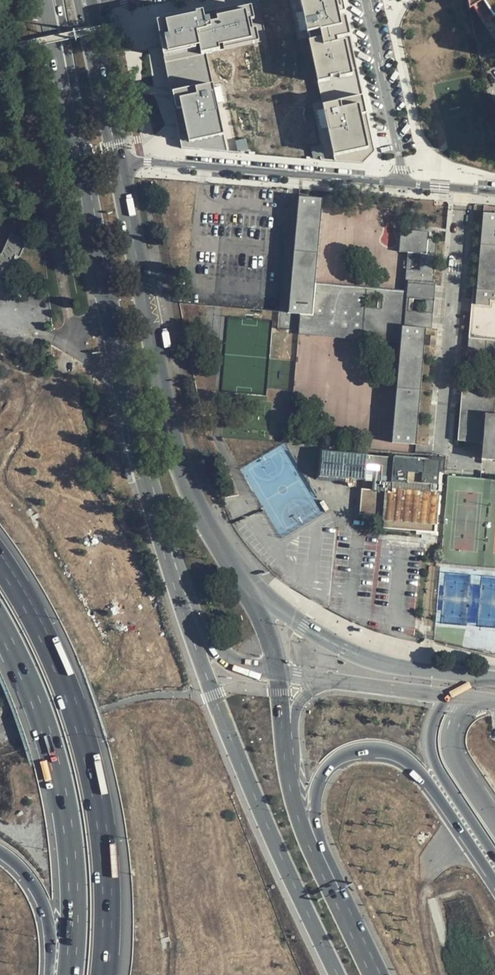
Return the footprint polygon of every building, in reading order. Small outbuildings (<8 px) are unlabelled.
[(317,77),(339,72),(340,78),(359,74),(343,0),(300,0),(317,77)] [(470,9),(483,1),(493,17),(494,16),(494,0),(467,0),(470,9)] [(259,42),(250,1),(156,21),(181,148),(227,152),(206,53),(259,42)] [(483,1),(470,9),(470,10),(474,8),(484,23),(493,17),(483,1)] [(364,97),(359,74),(340,78),(339,72),(317,77),(323,106),(364,97)] [(376,151),(364,97),(323,106),(335,161),(363,164),(376,151)] [(246,139),(235,141),(237,153),(248,151),(246,139)] [(412,446),(427,300),(352,291),(348,321),(312,317),(315,278),(321,201),(299,199),(289,313),(302,315),(300,334),(336,338),(337,335),(362,337),(364,313),(401,316),(398,348),(389,444),(412,446)] [(484,215),(477,290),(473,290),(468,340),(494,342),(494,216),(484,215)] [(397,250),(406,252),(411,252),(418,253),(417,269),(409,268),(408,283),(428,285),(433,286),(437,242),(427,241),(428,232),(399,229),(397,250)] [(0,257),(0,278),(3,279),(13,258),(17,260),(25,241),(10,235),(1,257),(0,257)] [(411,252),(406,252),(402,287),(315,278),(312,317),(348,321),(352,291),(427,300),(428,285),(408,283),(409,268),(411,252)] [(336,338),(300,334),(300,338),(398,348),(401,316),(364,313),(362,337),(337,335),(336,338)] [(464,441),(467,396),(494,398),(494,391),(462,389),(458,441),(464,441)] [(464,441),(482,443),(481,454),(494,455),(494,398),(467,396),(464,441)] [(440,489),(441,475),(438,474),(438,463),(330,453),(327,485),(356,489),(354,514),(373,516),(373,513),(381,514),(381,530),(407,532),(408,530),(415,531),(415,533),(435,535),(439,495),(428,494),(429,489),(440,489)] [(481,454),(480,461),(494,462),(494,455),(481,454)]
